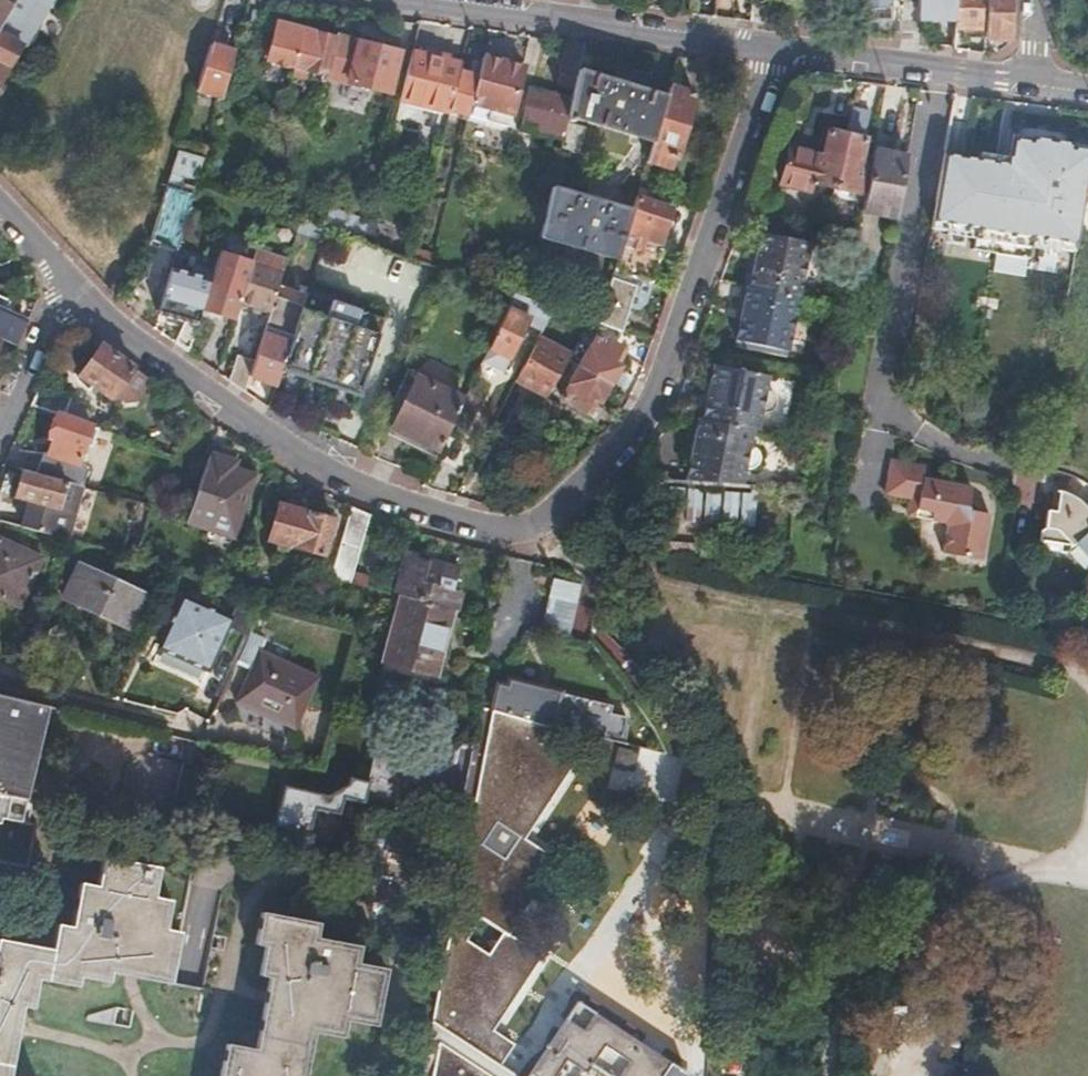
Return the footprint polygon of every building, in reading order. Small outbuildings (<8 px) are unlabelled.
[(14,0),(0,0),(0,23),(14,0)] [(888,19),(889,0),(855,0),(854,19),(888,19)] [(916,19),(936,19),(937,0),(916,0),(916,19)] [(953,31),(983,32),(984,0),(953,0),(953,31)] [(983,32),(983,35),(1009,36),(1010,0),(984,0),(983,32)] [(292,69),(324,78),(326,74),(334,42),(302,33),(275,25),(265,62),(270,67),(285,71),(292,69)] [(0,26),(0,73),(20,37),(0,26)] [(400,52),(336,35),(334,42),(326,74),(388,91),(400,52)] [(583,41),(567,38),(559,72),(575,76),(577,64),(583,41)] [(232,51),(209,43),(208,45),(194,92),(219,98),(219,95),(232,51)] [(462,61),(413,48),(400,98),(448,112),(460,68),(462,61)] [(486,52),(480,73),(473,100),(489,104),(485,117),(506,123),(522,63),(486,52)] [(575,76),(570,97),(560,136),(556,153),(550,181),(627,208),(634,184),(642,159),(662,94),(577,64),(575,76)] [(460,68),(448,112),(468,117),(473,100),(480,73),(460,68)] [(324,78),(292,69),(290,78),(322,87),(324,78)] [(570,97),(527,84),(516,124),(560,136),(570,97)] [(665,85),(662,94),(642,159),(663,166),(668,152),(672,153),(691,94),(665,85)] [(851,107),(846,131),(827,127),(820,152),(788,144),(778,182),(815,191),(816,184),(833,188),(852,193),(861,161),(857,160),(862,135),(860,134),(866,109),(851,107)] [(560,136),(516,124),(512,139),(556,153),(560,136)] [(942,157),(931,230),(974,236),(972,251),(1029,260),(1031,245),(1074,251),(1082,194),(1087,155),(1087,146),(1012,136),(1008,167),(942,157)] [(909,144),(875,138),(863,199),(897,206),(909,144)] [(169,184),(196,187),(200,156),(173,153),(169,184)] [(550,181),(537,234),(612,257),(618,236),(621,229),(627,208),(550,181)] [(634,184),(627,208),(621,229),(656,241),(667,208),(655,204),(658,193),(634,184)] [(182,191),(165,186),(148,239),(166,244),(182,191)] [(360,244),(368,213),(331,202),(324,225),(328,226),(326,233),(360,244)] [(378,216),(368,213),(360,244),(369,246),(378,216)] [(756,258),(749,257),(739,312),(745,313),(743,325),(740,340),(793,349),(803,297),(807,298),(818,238),(762,227),(758,245),(756,258)] [(621,229),(618,236),(654,248),(656,241),(621,229)] [(618,236),(612,257),(609,267),(647,280),(648,280),(657,249),(654,248),(618,236)] [(387,252),(399,256),(403,244),(390,239),(387,252)] [(752,244),(749,257),(756,258),(758,245),(752,244)] [(410,249),(407,258),(426,264),(429,255),(410,249)] [(249,263),(216,253),(204,293),(237,303),(249,263)] [(249,263),(237,303),(268,313),(272,301),(285,259),(268,253),(263,268),(249,263)] [(202,276),(170,266),(156,314),(179,320),(173,339),(186,349),(194,324),(189,322),(202,276)] [(609,267),(593,319),(617,327),(626,301),(635,304),(641,299),(647,280),(609,267)] [(298,310),(287,342),(281,360),(357,387),(382,312),(307,285),(298,310)] [(522,294),(513,292),(507,305),(528,316),(539,321),(548,303),(523,295),(522,294)] [(268,313),(261,333),(287,342),(298,310),(272,301),(268,313)] [(528,316),(507,305),(478,365),(492,372),(500,356),(506,360),(528,316)] [(15,343),(24,322),(3,312),(0,311),(0,336),(15,343)] [(259,341),(249,373),(274,382),(281,360),(287,342),(261,333),(259,341)] [(594,334),(575,368),(606,383),(613,370),(606,365),(616,346),(594,334)] [(533,335),(511,378),(544,395),(563,361),(568,352),(533,335)] [(242,336),(229,377),(245,387),(249,373),(259,341),(242,336)] [(112,397),(132,367),(99,344),(79,374),(112,397)] [(691,441),(689,452),(685,474),(744,476),(747,462),(751,462),(754,462),(757,460),(759,457),(759,454),(759,450),(757,447),(754,445),(751,444),(754,429),(758,429),(762,410),(765,411),(769,410),(771,408),(773,405),(773,401),(773,398),(771,395),(768,393),(765,393),(768,374),(713,364),(709,381),(708,392),(701,390),(700,390),(695,418),(689,417),(685,440),(691,441)] [(606,383),(575,368),(559,398),(582,411),(588,399),(595,404),(606,383)] [(393,427),(438,448),(464,395),(417,373),(393,427)] [(708,392),(709,381),(702,380),(701,390),(708,392)] [(29,403),(53,411),(84,422),(88,409),(64,400),(66,394),(38,384),(29,403)] [(542,399),(529,422),(543,429),(555,406),(542,399)] [(33,471),(83,485),(88,466),(84,465),(86,458),(79,456),(83,443),(89,445),(95,425),(84,422),(53,411),(44,438),(50,440),(46,452),(40,450),(33,471)] [(826,412),(825,422),(842,425),(843,415),(826,412)] [(893,451),(888,485),(913,490),(921,491),(919,500),(935,503),(934,511),(946,513),(949,518),(944,545),(982,552),(991,506),(969,501),(973,478),(924,469),(926,457),(893,451)] [(208,458),(187,513),(185,522),(207,530),(210,520),(234,529),(251,480),(236,475),(234,467),(208,458)] [(17,524),(63,536),(68,511),(85,515),(93,487),(83,485),(33,471),(19,467),(12,496),(24,499),(17,524)] [(683,525),(755,529),(757,492),(685,488),(683,525)] [(921,491),(913,490),(910,506),(934,511),(935,503),(919,500),(921,491)] [(1087,565),(1087,512),(1080,502),(1058,493),(1057,514),(1047,513),(1045,530),(1041,533),(1040,544),(1060,545),(1059,554),(1063,555),(1072,548),(1087,565)] [(278,503),(268,539),(323,554),(332,517),(278,503)] [(369,512),(350,503),(332,575),(351,580),(369,512)] [(231,538),(234,529),(210,520),(207,530),(231,538)] [(14,606),(38,561),(0,541),(0,599),(14,606)] [(594,541),(593,549),(606,553),(607,544),(594,541)] [(407,553),(396,593),(399,594),(415,599),(452,609),(457,590),(451,588),(457,566),(407,553)] [(76,562),(59,596),(124,624),(140,590),(76,562)] [(570,641),(581,593),(555,587),(544,634),(570,641)] [(457,590),(452,609),(458,611),(464,591),(457,590)] [(415,599),(399,594),(394,612),(410,617),(415,599)] [(182,596),(158,642),(205,664),(227,618),(182,596)] [(410,617),(394,612),(388,636),(441,652),(452,609),(415,599),(410,617)] [(248,627),(235,653),(248,660),(256,644),(261,632),(248,627)] [(441,652),(388,636),(379,667),(432,683),(441,652)] [(316,672),(256,644),(248,660),(232,695),(291,723),(316,672)] [(507,680),(500,707),(541,718),(549,720),(565,724),(601,734),(620,739),(626,714),(610,710),(612,702),(518,678),(517,682),(507,680)] [(2,718),(42,727),(47,702),(0,691),(0,717),(2,718)] [(478,745),(470,779),(543,798),(568,758),(536,737),(549,720),(541,718),(500,707),(486,703),(478,745)] [(27,793),(42,727),(2,718),(0,727),(0,787),(27,793)] [(447,773),(470,779),(478,745),(462,742),(458,760),(447,773)] [(174,757),(158,753),(143,818),(156,821),(174,757)] [(446,779),(442,796),(466,803),(470,779),(447,773),(419,766),(360,753),(355,777),(352,787),(362,790),(366,778),(375,780),(379,763),(446,779)] [(350,797),(354,798),(391,806),(397,785),(442,796),(446,779),(379,763),(375,780),(366,778),(362,790),(352,787),(350,797)] [(352,787),(355,777),(336,772),(335,780),(315,792),(272,782),(263,821),(298,829),(304,803),(328,808),(331,792),(350,797),(352,787)] [(470,779),(466,803),(477,805),(530,818),(543,798),(470,779)] [(477,805),(425,1053),(435,1060),(432,1075),(679,1075),(685,1065),(573,994),(522,1074),(498,1060),(510,1038),(491,1026),(540,950),(507,929),(556,854),(521,831),(530,818),(477,805)] [(52,921),(49,943),(132,958),(129,974),(168,981),(178,929),(162,926),(168,899),(151,895),(157,865),(101,855),(96,885),(77,882),(70,924),(52,921)] [(266,982),(380,1004),(387,965),(356,959),(360,940),(316,932),(318,920),(263,909),(256,941),(264,942),(259,970),(268,972),(266,982)] [(19,1005),(29,1007),(34,979),(72,987),(74,975),(105,981),(107,970),(129,974),(132,958),(49,943),(48,946),(0,937),(0,1075),(6,1075),(19,1005)] [(380,1004),(266,982),(253,1046),(247,1045),(241,1075),(304,1075),(315,1027),(341,1033),(345,1016),(377,1022),(380,1004)] [(247,1045),(225,1041),(218,1075),(241,1075),(247,1045)]
